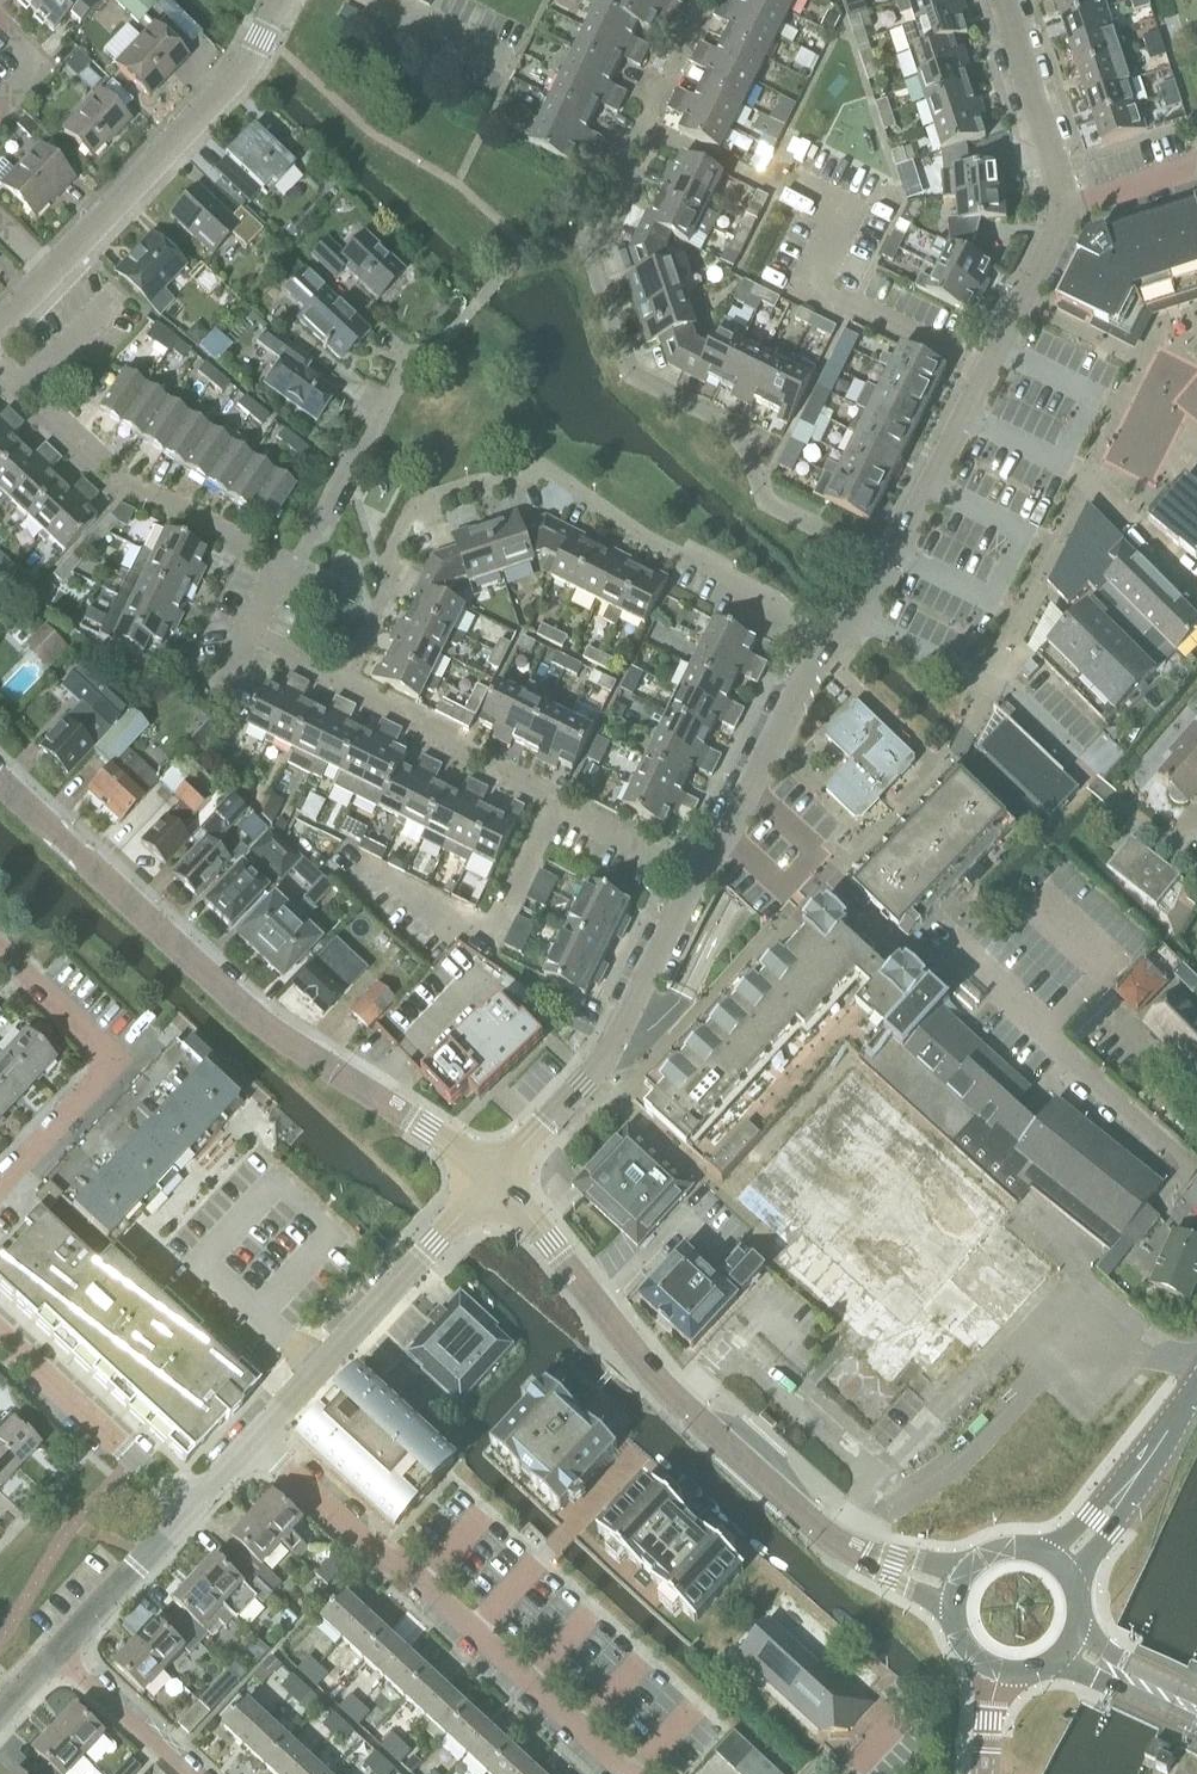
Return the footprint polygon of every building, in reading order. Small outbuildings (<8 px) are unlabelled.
[(33,12),(45,0),(20,0),(33,12)] [(33,12),(54,32),(74,11),(84,21),(96,9),(104,0),(45,0),(33,12)] [(151,12),(138,0),(116,0),(139,23),(151,12)] [(682,17),(647,0),(617,0),(612,10),(611,11),(640,25),(639,26),(652,32),(659,18),(677,27),(682,17)] [(682,17),(687,7),(672,0),(647,0),(682,17)] [(789,13),(763,0),(745,0),(742,6),(730,0),(722,0),(719,7),(778,36),(789,13)] [(789,13),(796,0),(763,0),(789,13)] [(849,19),(861,15),(860,14),(867,12),(863,0),(862,0),(845,6),(849,19)] [(897,3),(901,16),(913,12),(917,24),(966,8),(963,0),(960,0),(957,1),(957,0),(907,0),(897,3)] [(1107,8),(1104,0),(1056,0),(1063,22),(1107,8)] [(1135,12),(1152,7),(1150,0),(1131,0),(1135,12)] [(611,11),(612,10),(599,4),(587,28),(646,57),(651,47),(633,38),(639,26),(640,25),(611,11)] [(767,59),(778,36),(719,7),(714,17),(732,26),(726,39),(767,59)] [(917,24),(903,29),(911,52),(913,51),(924,48),(925,49),(954,39),(955,40),(968,35),(963,19),(969,17),(966,8),(917,24)] [(1071,46),(1114,32),(1107,8),(1063,22),(1071,46)] [(861,15),(849,19),(854,33),(865,29),(861,15)] [(149,97),(187,57),(155,25),(117,65),(149,97)] [(641,67),(646,57),(587,28),(576,51),(617,72),(623,58),(641,67)] [(1079,71),(1122,57),(1114,32),(1071,46),(1079,71)] [(1147,49),(1164,44),(1160,32),(1143,37),(1147,49)] [(755,82),(767,59),(726,39),(719,52),(701,43),(696,53),(755,82)] [(913,51),(911,52),(919,78),(968,62),(965,52),(959,54),(955,40),(954,39),(925,49),(924,48),(913,51)] [(1164,44),(1147,49),(1151,61),(1168,56),(1164,44)] [(610,85),(617,72),(576,51),(564,74),(623,104),(628,94),(610,85)] [(861,55),(865,68),(876,64),(872,51),(861,55)] [(744,105),(755,82),(696,53),(691,63),(709,72),(703,85),(744,105)] [(68,67),(78,76),(90,63),(80,54),(68,67)] [(1087,95),(1130,81),(1122,57),(1079,71),(1087,95)] [(968,62),(919,78),(927,102),(970,88),(965,73),(971,71),(968,62)] [(865,68),(869,82),(881,78),(876,64),(865,68)] [(618,114),(623,104),(564,74),(553,97),(594,118),(600,105),(618,114)] [(1087,95),(1095,120),(1138,106),(1130,81),(1087,95)] [(1163,98),(1180,93),(1176,81),(1159,86),(1163,98)] [(732,128),(744,105),(703,85),(696,98),(678,89),(673,99),(732,128)] [(970,88),(927,102),(935,127),(984,111),(981,101),(975,103),(970,88)] [(92,157),(109,139),(128,119),(101,93),(64,131),(92,157)] [(1180,93),(1163,98),(1167,110),(1184,105),(1180,93)] [(600,150),(605,140),(587,131),(594,118),(553,97),(542,121),(600,150)] [(721,152),(732,128),(673,99),(669,109),(686,118),(680,132),(721,152)] [(881,117),(892,113),(888,100),(876,104),(881,117)] [(1146,104),(1138,106),(1095,120),(1103,145),(1146,131),(1142,117),(1149,115),(1146,104)] [(984,111),(935,127),(943,152),(967,144),(986,137),(981,122),(987,120),(984,111)] [(892,113),(881,117),(885,131),(897,127),(892,113)] [(18,127),(31,140),(40,131),(27,118),(18,127)] [(596,160),(600,150),(542,121),(530,144),(571,164),(578,151),(596,160)] [(267,197),(294,168),(294,167),(253,128),(225,157),(232,164),(220,176),(250,204),(261,192),(267,197)] [(967,144),(943,152),(944,174),(955,173),(957,198),(1005,194),(1003,167),(970,170),(969,149),(967,144)] [(35,217),(72,178),(40,146),(2,186),(35,217)] [(897,167),(909,163),(904,149),(892,153),(897,167)] [(671,167),(666,176),(713,199),(724,175),(683,155),(676,170),(671,167)] [(668,187),(661,201),(701,222),(714,228),(719,216),(707,210),(713,199),(666,176),(662,184),(668,187)] [(231,219),(197,187),(171,215),(214,255),(232,235),(246,248),(264,229),(241,209),(231,219)] [(752,206),(748,214),(759,220),(763,211),(770,197),(759,192),(752,206)] [(960,223),(949,224),(951,245),(970,255),(976,243),(975,223),(1007,220),(1005,194),(957,198),(960,223)] [(648,213),(637,235),(668,251),(668,249),(673,237),(690,245),(696,232),(709,238),(714,228),(701,222),(661,201),(654,216),(648,213)] [(1176,212),(1173,205),(1123,221),(1125,228),(1099,237),(1087,241),(1084,249),(1083,249),(1056,301),(1131,339),(1145,309),(1196,293),(1196,205),(1176,212)] [(742,226),(736,239),(747,244),(753,232),(759,220),(748,214),(742,226)] [(889,244),(900,250),(907,236),(895,231),(889,244)] [(405,271),(385,253),(365,233),(344,255),(328,239),(312,256),(335,278),(345,267),(378,299),(405,271)] [(639,275),(626,280),(637,311),(686,295),(675,263),(672,264),(668,251),(637,235),(630,250),(639,275)] [(160,314),(172,301),(160,290),(183,265),(151,236),(128,261),(131,265),(120,277),(160,314)] [(735,240),(729,252),(740,257),(747,245),(747,244),(736,239),(735,240)] [(939,239),(933,250),(945,256),(939,269),(985,292),(990,283),(984,281),(992,266),(970,255),(951,245),(939,239)] [(894,263),(900,250),(889,244),(882,257),(894,263)] [(921,275),(916,287),(927,292),(968,313),(976,298),(981,301),(985,292),(939,269),(934,279),(924,274),(921,275)] [(341,359),(367,332),(305,273),(287,292),(308,311),(299,320),(341,359)] [(744,280),(734,300),(746,305),(750,297),(763,303),(768,292),(756,286),(744,280)] [(768,292),(763,303),(776,309),(781,298),(768,292)] [(686,295),(637,311),(648,343),(660,339),(669,364),(683,372),(698,341),(694,328),(697,327),(686,295)] [(809,326),(814,315),(802,309),(796,320),(809,326)] [(814,315),(809,326),(822,332),(827,322),(814,315)] [(698,341),(683,372),(705,383),(708,377),(722,385),(747,335),(750,331),(749,330),(725,319),(719,332),(711,349),(699,343),(698,341)] [(171,349),(178,340),(168,330),(156,322),(146,338),(168,353),(171,349)] [(827,322),(822,332),(832,338),(837,327),(827,322)] [(189,334),(199,344),(209,333),(199,323),(189,334)] [(316,421),(335,394),(304,372),(313,360),(269,329),(258,344),(282,362),(265,385),(316,421)] [(853,352),(859,338),(846,332),(840,344),(853,352)] [(747,335),(722,385),(736,392),(734,397),(742,402),(766,355),(755,350),(759,340),(747,335)] [(178,340),(171,349),(183,360),(191,350),(178,340)] [(887,355),(882,365),(890,369),(936,392),(947,370),(902,347),(895,359),(887,355)] [(829,365),(842,372),(849,359),(835,353),(829,365)] [(766,355),(742,402),(751,406),(754,400),(768,408),(789,367),(788,367),(766,355)] [(789,367),(768,408),(783,415),(780,420),(789,425),(812,378),(817,369),(793,357),(788,367),(789,367)] [(211,383),(219,374),(206,363),(198,372),(211,383)] [(836,385),(842,372),(829,365),(823,378),(836,385)] [(890,369),(880,391),(925,414),(936,392),(890,369)] [(120,424),(146,386),(151,378),(139,370),(134,378),(124,371),(98,409),(120,424)] [(219,374),(211,383),(223,393),(231,383),(219,374)] [(818,387),(832,394),(836,385),(823,378),(818,387)] [(142,439),(167,401),(146,386),(120,424),(142,439)] [(866,399),(861,409),(869,413),(914,435),(925,414),(880,391),(874,403),(866,399)] [(250,417),(259,407),(245,395),(237,406),(250,417)] [(814,397),(807,409),(821,416),(827,403),(814,397)] [(163,453),(189,415),(167,401),(142,439),(163,453)] [(259,407),(250,417),(262,427),(270,416),(259,407)] [(16,416),(8,409),(0,417),(0,433),(16,416)] [(807,409),(796,431),(820,442),(824,433),(831,421),(821,416),(807,409)] [(855,420),(850,430),(858,435),(904,457),(914,435),(869,413),(863,425),(855,420)] [(185,467),(210,429),(189,415),(163,453),(185,467)] [(0,433),(0,471),(21,449),(10,439),(24,424),(16,416),(0,433)] [(206,482),(237,434),(225,426),(218,435),(210,429),(185,467),(206,482)] [(290,449),(298,439),(285,429),(277,439),(290,449)] [(227,496),(253,458),(244,452),(251,443),(237,434),(206,482),(227,496)] [(858,435),(847,456),(893,479),(904,457),(858,435)] [(298,439),(290,449),(302,459),(310,449),(298,439)] [(786,453),(799,459),(805,447),(792,440),(786,453)] [(4,504),(54,452),(45,444),(32,459),(21,449),(0,471),(0,509),(4,504)] [(54,452),(4,504),(8,508),(13,503),(27,517),(59,484),(48,474),(62,459),(54,452)] [(792,472),(799,459),(786,453),(779,466),(792,472)] [(830,462),(825,473),(836,479),(836,478),(882,501),(893,479),(847,456),(842,467),(830,462)] [(249,510),(274,472),(253,458),(227,496),(249,510)] [(274,472),(249,510),(271,525),(296,487),(274,472)] [(825,473),(814,495),(825,500),(826,501),(830,503),(871,523),(882,501),(836,478),(836,479),(825,473)] [(1186,477),(1150,521),(1196,560),(1196,486),(1186,477)] [(59,484),(27,517),(42,532),(38,536),(42,539),(91,487),(83,479),(69,494),(59,484)] [(91,487),(42,539),(46,543),(50,539),(65,553),(96,520),(85,509),(99,495),(91,487)] [(1133,554),(1124,545),(1125,544),(1090,509),(1051,587),(1069,605),(1089,585),(1158,654),(1169,644),(1177,652),(1196,632),(1196,618),(1133,554)] [(486,524),(503,573),(534,563),(533,560),(547,555),(563,525),(547,518),(522,526),(518,513),(486,524)] [(100,526),(109,534),(119,524),(110,516),(100,526)] [(471,584),(503,573),(486,524),(454,535),(459,548),(434,556),(426,572),(456,587),(456,586),(470,581),(471,584)] [(552,578),(576,590),(596,549),(582,542),(585,536),(563,525),(547,555),(560,562),(552,578)] [(99,544),(109,534),(100,526),(91,536),(99,544)] [(200,578),(204,570),(199,567),(206,552),(165,532),(154,526),(142,550),(200,578)] [(82,563),(91,553),(83,545),(73,555),(82,563)] [(814,567),(820,554),(808,548),(801,561),(814,567)] [(142,550),(140,549),(129,572),(183,599),(190,584),(196,587),(200,578),(142,550)] [(599,602),(622,555),(614,551),(611,556),(596,549),(576,590),(599,602)] [(63,565),(72,573),(82,563),(73,555),(63,565)] [(622,613),(643,572),(628,565),(631,559),(622,555),(599,602),(610,607),(604,621),(617,628),(623,614),(622,613)] [(7,575),(15,567),(7,560),(0,568),(7,575)] [(62,584),(72,573),(63,565),(54,576),(62,584)] [(13,580),(24,591),(32,583),(20,572),(13,580)] [(183,599),(129,572),(118,596),(178,625),(182,616),(176,613),(183,599)] [(454,632),(466,608),(449,600),(456,587),(426,572),(415,594),(421,597),(413,611),(454,632)] [(622,613),(623,614),(646,625),(669,578),(660,574),(657,580),(643,572),(622,613)] [(118,596),(104,625),(99,635),(142,655),(150,640),(161,646),(168,631),(174,633),(178,625),(118,596)] [(1051,643),(1039,655),(1039,656),(1106,723),(1157,672),(1148,664),(1151,661),(1100,608),(1093,601),(1089,605),(1073,621),(1051,643)] [(406,626),(401,623),(396,632),(443,655),(449,643),(457,646),(461,644),(464,637),(454,632),(413,611),(406,626)] [(699,642),(764,674),(768,664),(751,655),(757,642),(716,621),(706,641),(701,638),(699,642)] [(654,651),(665,629),(654,624),(644,646),(654,651)] [(550,642),(555,631),(543,625),(538,636),(550,642)] [(45,626),(26,645),(48,667),(67,648),(45,626)] [(555,631),(550,642),(564,649),(569,638),(555,631)] [(431,678),(443,655),(396,632),(392,640),(398,643),(391,658),(431,678)] [(532,654),(537,643),(524,637),(519,648),(532,654)] [(495,652),(507,657),(513,644),(502,639),(495,652)] [(759,684),(764,674),(699,642),(697,646),(702,649),(693,668),(734,688),(741,675),(759,684)] [(596,665),(602,654),(589,648),(584,659),(596,665)] [(489,665),(500,671),(507,657),(495,652),(489,665)] [(565,670),(570,659),(558,653),(553,664),(565,670)] [(602,654),(596,665),(610,672),(615,660),(602,654)] [(373,678),(405,694),(420,701),(426,689),(432,692),(436,691),(441,682),(431,678),(391,658),(383,672),(378,669),(373,678)] [(570,659),(565,670),(578,677),(583,666),(570,659)] [(677,689),(741,720),(746,710),(728,701),(734,688),(693,668),(683,663),(671,686),(677,689)] [(73,677),(63,687),(83,704),(83,705),(109,730),(125,712),(80,669),(73,677)] [(251,721),(249,726),(268,736),(265,742),(269,744),(301,679),(291,674),(282,692),(269,686),(251,721)] [(612,694),(618,683),(604,676),(599,687),(612,694)] [(633,693),(639,681),(629,676),(623,688),(633,693)] [(301,679),(269,744),(274,746),(277,740),(295,750),(315,709),(302,702),(311,684),(301,679)] [(480,725),(481,725),(495,732),(493,737),(501,742),(524,695),(501,683),(480,725)] [(472,698),(484,704),(490,691),(479,685),(472,698)] [(736,730),(741,720),(677,689),(674,693),(680,695),(670,714),(711,734),(718,721),(736,730)] [(524,695),(501,742),(510,746),(513,740),(527,748),(547,707),(524,695)] [(295,750),(288,763),(312,774),(318,761),(347,702),(337,697),(329,715),(315,709),(295,750)] [(477,717),(484,704),(472,698),(466,711),(477,717)] [(318,761),(312,774),(323,780),(331,767),(341,772),(362,731),(349,725),(357,707),(347,702),(318,761)] [(616,702),(611,712),(621,716),(626,707),(616,702)] [(66,723),(42,749),(68,773),(92,748),(93,749),(111,732),(109,730),(83,705),(66,723)] [(859,818),(914,761),(857,705),(828,735),(856,762),(829,789),(859,818)] [(547,707),(527,748),(542,755),(539,760),(547,765),(570,718),(547,707)] [(1053,819),(1057,814),(1080,790),(1064,775),(1065,774),(996,708),(995,709),(1007,721),(980,750),(1053,819)] [(111,767),(87,793),(120,823),(159,781),(173,794),(190,777),(191,778),(194,774),(179,760),(161,780),(129,749),(148,729),(131,713),(111,732),(93,749),(94,751),(111,767)] [(654,735),(718,766),(723,756),(705,747),(711,734),(670,714),(661,733),(656,731),(654,735)] [(213,716),(190,739),(206,755),(229,732),(213,716)] [(570,718),(547,765),(556,769),(559,763),(574,771),(594,730),(570,718)] [(341,772),(335,785),(357,797),(364,784),(394,725),(384,720),(375,738),(362,731),(341,772)] [(364,784),(357,797),(380,808),(385,798),(387,795),(402,767),(409,754),(395,748),(403,731),(403,730),(394,725),(364,784)] [(1160,777),(1171,787),(1170,789),(1170,791),(1170,793),(1170,795),(1171,797),(1172,799),(1173,801),(1175,802),(1177,803),(1179,804),(1181,804),(1183,804),(1185,804),(1187,803),(1189,802),(1191,800),(1192,799),(1196,793),(1196,727),(1196,726),(1182,741),(1187,746),(1160,777)] [(713,776),(718,766),(654,735),(652,739),(657,741),(647,761),(688,781),(695,767),(713,776)] [(599,737),(589,758),(600,763),(610,743),(599,737)] [(385,798),(380,808),(385,811),(399,817),(397,822),(402,825),(434,761),(424,756),(415,773),(402,767),(387,795),(385,798)] [(434,761),(402,825),(406,827),(408,822),(427,831),(448,790),(435,783),(444,766),(434,761)] [(631,781),(695,813),(700,803),(682,794),(688,781),(647,761),(638,780),(633,777),(631,781)] [(593,777),(598,767),(588,762),(583,773),(593,777)] [(909,937),(1017,825),(962,772),(854,885),(909,937)] [(211,797),(191,778),(190,777),(173,794),(181,801),(166,817),(165,817),(141,843),(166,866),(190,839),(181,830),(211,797)] [(427,831),(422,842),(445,853),(448,848),(480,784),(470,779),(461,796),(448,790),(427,831)] [(690,823),(695,813),(631,781),(629,785),(634,788),(624,807),(665,827),(672,814),(690,823)] [(448,848),(445,853),(457,859),(462,848),(473,854),(494,813),(481,807),(490,789),(480,784),(448,848)] [(262,814),(271,823),(283,799),(272,794),(262,814)] [(198,896),(222,870),(222,869),(230,860),(213,845),(216,841),(237,819),(244,810),(231,798),(223,806),(203,828),(191,841),(198,847),(174,874),(198,896)] [(494,813),(473,854),(491,863),(489,868),(495,871),(497,866),(526,807),(516,802),(507,820),(494,813)] [(270,829),(248,852),(279,881),(300,859),(270,829)] [(1158,907),(1182,877),(1133,837),(1109,868),(1158,907)] [(406,859),(398,855),(392,857),(388,864),(404,872),(408,865),(406,859)] [(230,928),(262,894),(267,888),(242,865),(206,905),(230,928)] [(534,886),(552,895),(560,879),(542,871),(534,886)] [(435,874),(430,885),(439,889),(445,878),(435,874)] [(304,899),(305,899),(315,908),(334,888),(324,878),(304,899)] [(591,884),(580,907),(626,930),(631,920),(625,917),(632,904),(591,884)] [(545,909),(552,895),(534,886),(527,900),(545,909)] [(316,909),(315,908),(305,899),(290,915),(289,915),(295,921),(261,956),(282,976),(316,941),(300,925),(316,909)] [(289,915),(274,900),(240,936),(261,956),(295,921),(289,915)] [(655,1079),(646,1088),(659,1100),(647,1113),(724,1182),(846,1049),(860,1062),(932,983),(905,959),(895,970),(846,926),(849,922),(829,904),(826,906),(823,904),(804,924),(807,927),(804,930),(807,932),(800,939),(792,945),(784,950),(775,955),(766,961),(757,968),(749,976),(748,975),(729,996),(730,996),(724,1003),(723,1003),(704,1023),(705,1024),(699,1031),(698,1030),(679,1051),(680,1051),(674,1058),(673,1058),(654,1078),(655,1079)] [(580,907),(568,930),(609,950),(616,937),(621,940),(626,930),(580,907)] [(512,930),(530,940),(537,926),(519,917),(512,930)] [(523,955),(530,940),(512,930),(504,946),(523,955)] [(568,930),(557,953),(603,976),(608,966),(603,964),(609,950),(568,930)] [(328,950),(293,987),(323,1015),(357,978),(366,970),(336,941),(328,950)] [(598,986),(603,976),(557,953),(545,977),(586,997),(593,984),(598,986)] [(394,1001),(414,981),(397,964),(377,984),(351,1012),(368,1028),(394,1001)] [(1196,992),(1196,977),(1184,964),(1174,975),(1194,995),(1196,992)] [(932,983),(860,1062),(953,1147),(1018,1206),(1023,1200),(1032,1189),(1111,1252),(1124,1236),(1136,1245),(1159,1216),(1147,1207),(1165,1185),(1058,1100),(1038,1126),(1017,1107),(1032,1090),(943,1009),(951,1001),(932,983)] [(1179,990),(1145,1024),(1196,1075),(1196,1007),(1179,990)] [(441,1060),(424,1077),(448,1102),(453,1108),(455,1107),(470,1092),(471,1092),(480,1102),(545,1040),(528,1023),(526,1021),(522,1024),(522,1023),(502,1002),(483,1020),(441,1060)] [(5,1056),(34,1083),(55,1061),(26,1034),(5,1056)] [(214,1060),(191,1039),(183,1048),(176,1041),(44,1183),(48,1187),(34,1202),(94,1257),(107,1242),(113,1248),(245,1105),(240,1100),(247,1093),(244,1091),(238,1098),(206,1069),(214,1060)] [(14,1105),(34,1083),(5,1056),(0,1062),(0,1092),(14,1105)] [(14,1105),(0,1092),(0,1120),(14,1105)] [(639,1247),(695,1187),(629,1126),(574,1186),(639,1247)] [(36,1214),(0,1254),(0,1291),(186,1463),(225,1421),(227,1423),(241,1409),(238,1407),(260,1383),(182,1311),(115,1248),(95,1270),(36,1214)] [(1196,1284),(1196,1241),(1174,1231),(1152,1282),(1190,1299),(1196,1284)] [(744,1293),(766,1269),(743,1247),(721,1271),(744,1293)] [(694,1347),(739,1298),(686,1249),(641,1299),(694,1347)] [(1111,1252),(1099,1268),(1108,1275),(1121,1260),(1111,1252)] [(517,1345),(462,1296),(445,1314),(442,1311),(432,1322),(435,1326),(409,1354),(463,1404),(517,1345)] [(397,1527),(455,1463),(360,1376),(302,1439),(397,1527)] [(559,1507),(562,1511),(592,1478),(598,1471),(606,1463),(610,1459),(619,1449),(588,1421),(586,1422),(578,1414),(579,1413),(576,1410),(575,1410),(571,1406),(572,1406),(568,1403),(559,1394),(556,1391),(555,1391),(551,1388),(552,1387),(548,1384),(539,1394),(531,1404),(530,1404),(492,1446),(495,1449),(495,1448),(499,1452),(502,1456),(503,1455),(512,1464),(515,1467),(519,1471),(522,1474),(524,1473),(533,1481),(531,1482),(535,1485),(539,1489),(542,1492),(552,1500),(551,1501),(555,1504),(559,1507)] [(20,1468),(41,1446),(6,1414),(0,1420),(0,1449),(20,1468)] [(20,1468),(0,1449),(0,1490),(20,1468)] [(648,1481),(599,1533),(644,1574),(639,1578),(649,1587),(653,1582),(696,1623),(745,1570),(701,1530),(706,1525),(696,1517),(692,1521),(648,1481)] [(285,1543),(284,1544),(300,1560),(310,1549),(293,1534),(305,1522),(275,1494),(255,1516),(285,1543)] [(275,1594),(284,1584),(264,1565),(284,1544),(285,1543),(255,1516),(235,1538),(247,1549),(238,1560),(275,1594)] [(329,1584),(349,1563),(338,1553),(318,1574),(329,1584)] [(236,1616),(235,1618),(239,1621),(259,1600),(264,1606),(275,1594),(238,1560),(229,1569),(217,1557),(196,1579),(236,1616)] [(235,1618),(236,1616),(196,1579),(176,1601),(188,1613),(179,1623),(202,1644),(211,1634),(206,1629),(216,1618),(226,1628),(235,1618)] [(343,1639),(367,1613),(347,1594),(322,1620),(343,1639)] [(364,1658),(388,1632),(367,1613),(343,1639),(364,1658)] [(770,1618),(738,1654),(822,1731),(849,1731),(874,1704),(865,1694),(835,1667),(823,1667),(770,1618)] [(170,1633),(157,1621),(137,1643),(167,1671),(187,1649),(192,1654),(202,1644),(179,1623),(170,1633)] [(384,1677),(409,1651),(388,1632),(364,1658),(384,1677)] [(146,1693),(167,1671),(137,1643),(116,1665),(146,1693)] [(405,1697),(429,1670),(409,1651),(384,1677),(405,1697)] [(310,1657),(298,1670),(309,1680),(321,1666),(310,1657)] [(321,1666),(309,1680),(328,1696),(339,1683),(321,1666)] [(426,1716),(451,1690),(429,1670),(405,1697),(426,1716)] [(292,1697),(305,1683),(294,1674),(282,1687),(292,1697)] [(305,1683),(292,1697),(301,1705),(314,1692),(305,1683)] [(447,1736),(471,1709),(451,1690),(426,1716),(447,1736)] [(212,1692),(202,1703),(212,1713),(222,1702),(212,1692)] [(351,1717),(363,1704),(352,1695),(341,1708),(351,1717)] [(245,1746),(270,1719),(250,1700),(225,1727),(245,1746)] [(191,1735),(212,1713),(202,1703),(201,1702),(181,1724),(191,1735)] [(363,1704),(351,1717),(359,1725),(371,1712),(363,1704)] [(57,1729),(87,1756),(107,1735),(77,1708),(57,1729)] [(468,1755),(492,1728),(471,1709),(447,1736),(468,1755)] [(336,1712),(323,1726),(333,1736),(347,1722),(336,1712)] [(266,1766),(291,1738),(270,1719),(245,1746),(266,1766)] [(347,1722),(333,1736),(342,1743),(355,1729),(347,1722)] [(488,1773),(513,1747),(492,1728),(468,1755),(488,1773)] [(87,1756),(57,1729),(37,1750),(49,1761),(39,1772),(41,1773),(71,1773),(87,1756)] [(391,1756),(404,1744),(393,1733),(393,1734),(390,1731),(382,1740),(384,1743),(381,1746),(391,1756)] [(727,1762),(746,1741),(736,1731),(716,1752),(727,1762)] [(312,1758),(291,1738),(266,1766),(275,1773),(297,1773),(312,1758)] [(737,1771),(757,1750),(746,1741),(727,1762),(737,1771)] [(1174,1761),(1175,1758),(1169,1755),(1171,1751),(1154,1743),(1145,1760),(1158,1766),(1157,1769),(1168,1773),(1169,1773),(1174,1761)] [(404,1744),(391,1756),(400,1764),(412,1752),(404,1744)] [(488,1773),(489,1773),(528,1773),(534,1767),(513,1747),(488,1773)] [(767,1760),(757,1750),(737,1771),(740,1773),(753,1773),(767,1760)] [(388,1760),(377,1751),(365,1764),(375,1773),(388,1760)] [(142,1767),(132,1758),(117,1773),(136,1773),(142,1767)] [(312,1758),(297,1773),(329,1773),(312,1758)] [(375,1773),(392,1773),(397,1769),(388,1760),(375,1773)] [(778,1770),(767,1760),(753,1773),(774,1773),(778,1770)]
